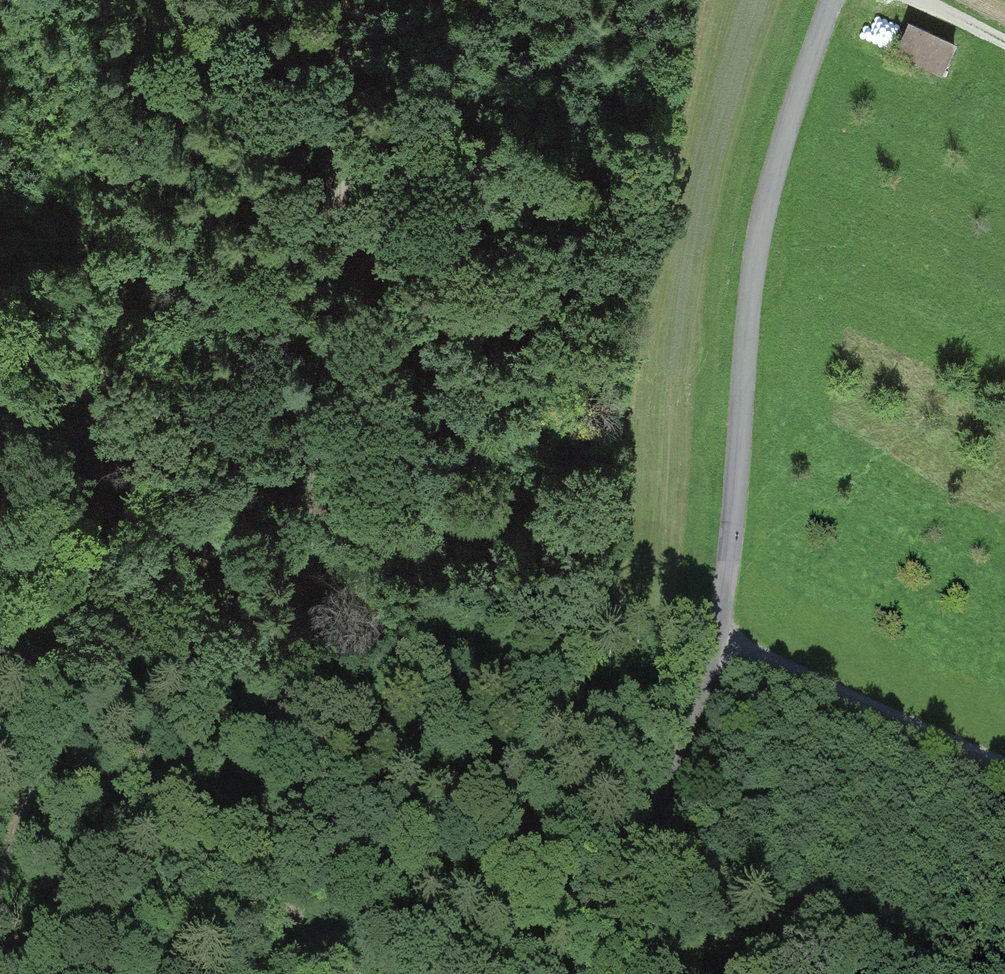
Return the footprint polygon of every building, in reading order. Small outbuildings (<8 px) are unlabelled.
[(874,13),(868,34),(897,41),(902,20),(874,13)] [(964,37),(914,14),(896,52),(945,76),(964,37)]
